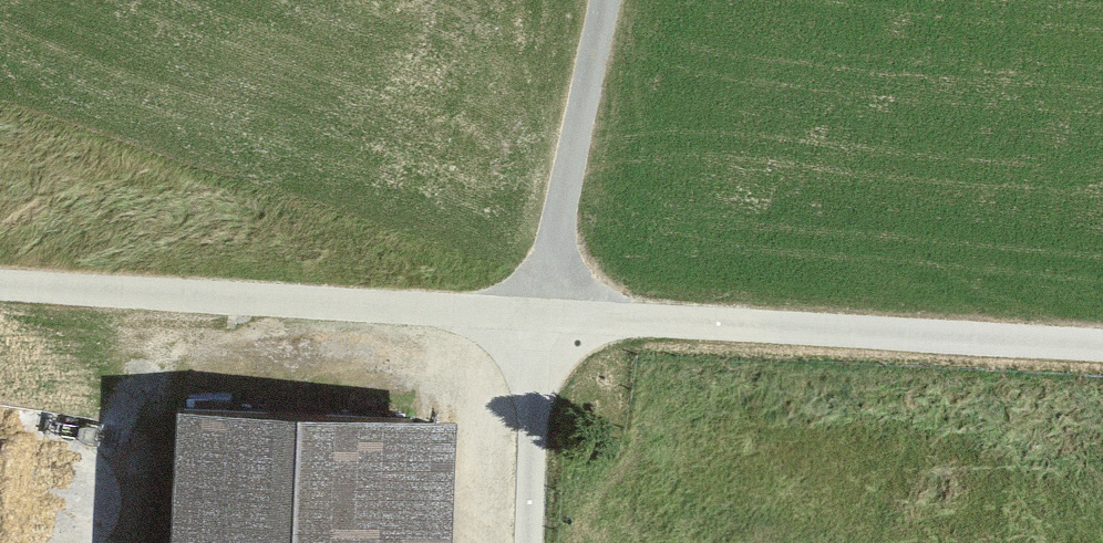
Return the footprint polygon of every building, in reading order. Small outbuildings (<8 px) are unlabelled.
[(188,403),(183,542),(461,542),(465,413),(188,403)]
